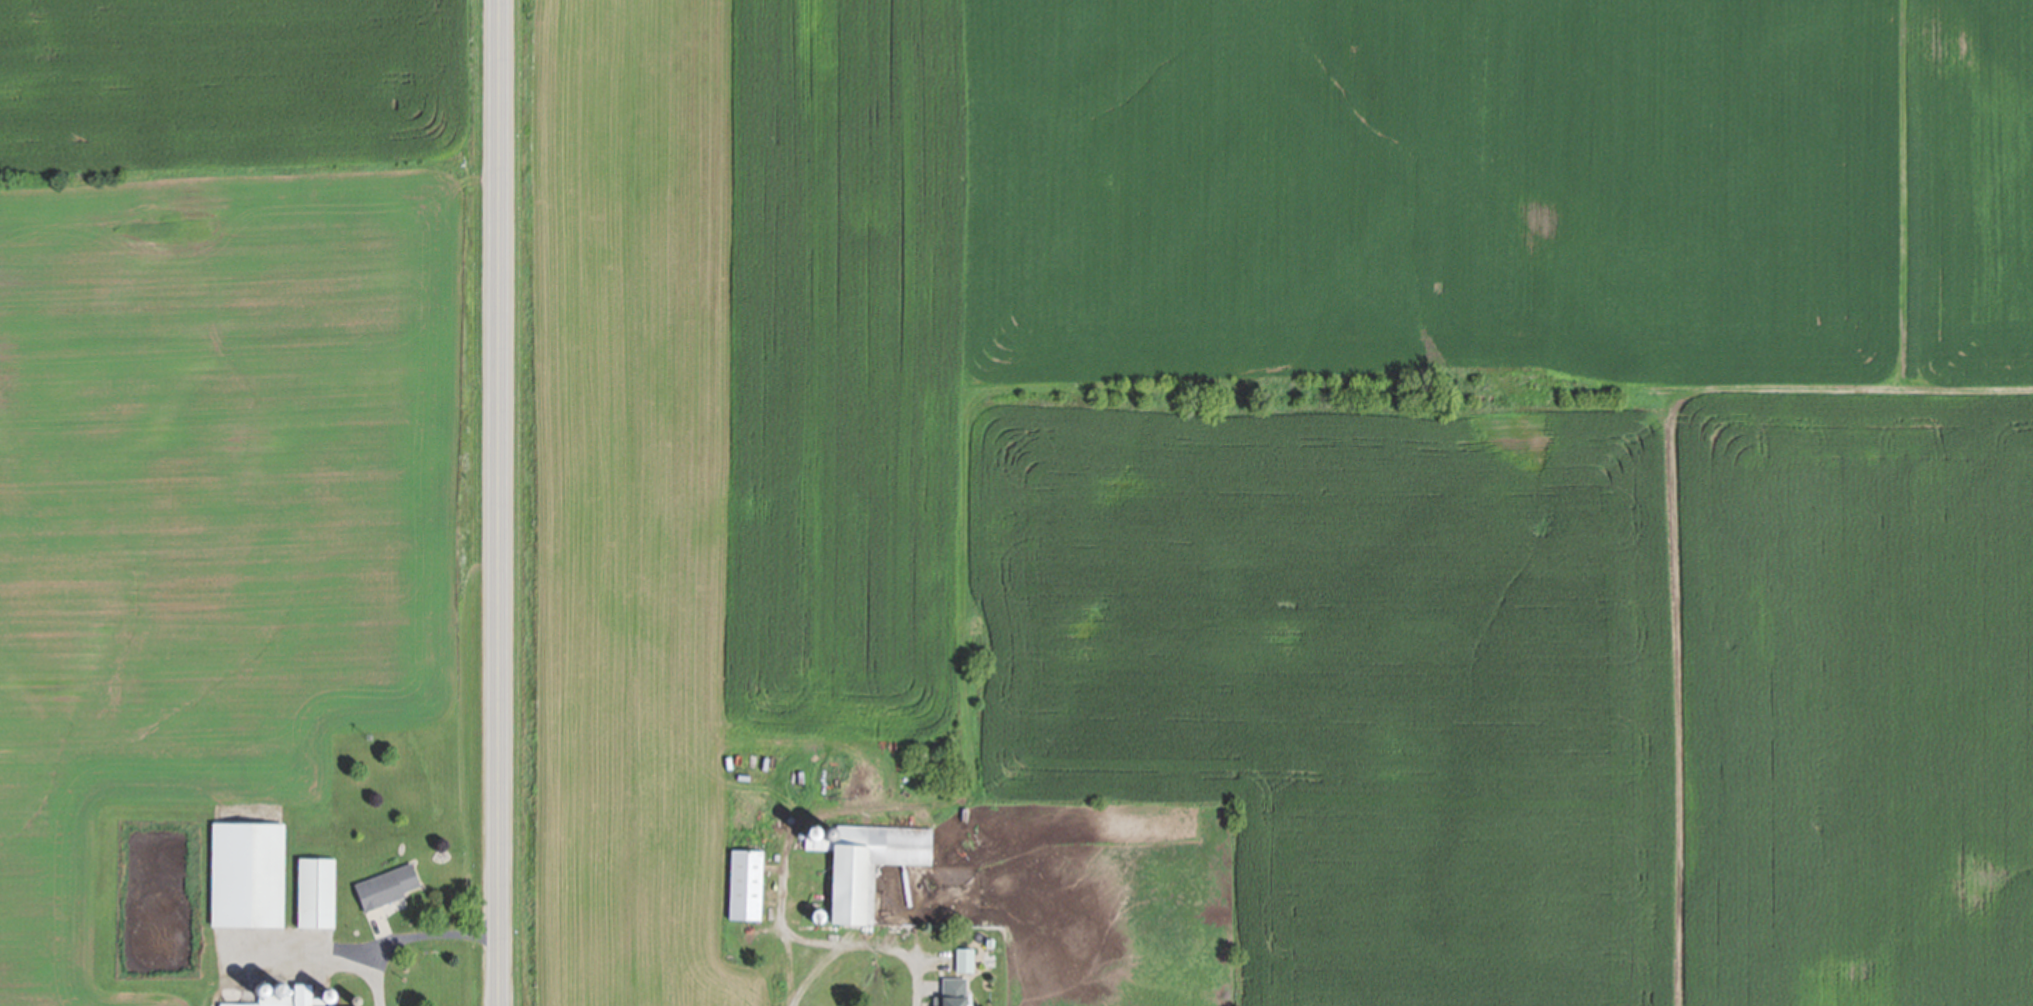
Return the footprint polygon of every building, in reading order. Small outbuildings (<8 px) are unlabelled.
[(820,831),(820,833),(820,834),(820,835),(819,837),(818,838),(817,840),(815,840),(814,841),(812,841),(810,841),(808,840),(807,839),(806,838),(805,837),(805,835),(805,833),(805,832),(805,831),(806,828),(808,827),(810,826),(811,825),(813,825),(815,826),(817,827),(818,828),(819,829),(819,830),(820,831)] [(834,832),(834,834),(832,836),(830,837),(829,837),(828,837),(826,836),(824,835),(823,833),(823,831),(823,829),(824,828),(825,827),(825,826),(827,825),(829,825),(831,825),(832,826),(833,828),(834,829),(834,830),(834,832)] [(212,933),(213,828),(285,827),(284,932),(212,933)] [(831,933),(833,841),(837,841),(837,829),(932,832),(932,869),(875,868),(874,929),(866,929),(866,934),(831,933)] [(729,925),(732,854),(764,855),(761,926),(729,925)] [(299,932),(299,863),(336,863),(335,932),(299,932)] [(355,889),(412,866),(421,889),(403,896),(405,900),(383,909),(383,910),(365,917),(355,889)] [(825,916),(825,918),(826,920),(826,922),(826,923),(825,925),(824,926),(823,927),(821,928),(819,928),(817,928),(816,928),(814,927),(813,926),(812,925),(811,923),(811,921),(811,919),(812,917),(813,915),(815,914),(816,914),(818,913),(821,914),(823,915),(824,915),(825,916)] [(956,952),(975,952),(974,977),(956,976),(956,952)] [(966,980),(967,1005),(934,1005),(934,1003),(943,1003),(943,980),(966,980)] [(321,1001),(321,1005),(265,1005),(265,998),(288,998),(287,997),(287,996),(287,995),(287,994),(289,993),(289,992),(291,992),(292,993),(293,993),(294,994),(294,995),(294,996),(294,997),(293,998),(295,998),(295,990),(312,990),(313,1001),(321,1001)]
